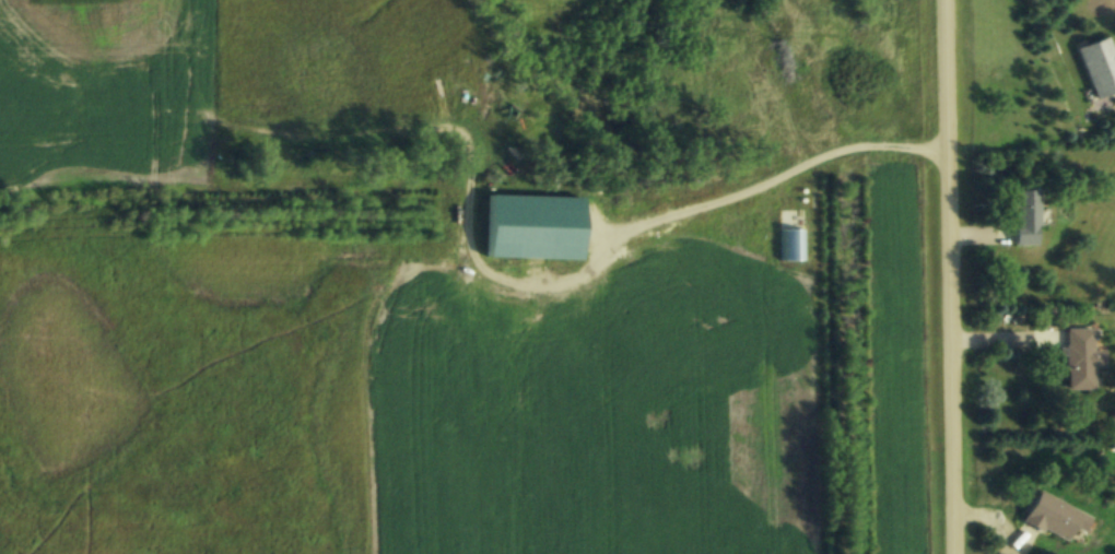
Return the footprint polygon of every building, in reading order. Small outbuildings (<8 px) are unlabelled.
[(1108,37),(1078,47),(1095,100),(1114,94),(1114,58),(1108,37)] [(1013,246),(1037,246),(1037,191),(1013,191),(1013,246)] [(1092,389),(1092,367),(1103,367),(1103,350),(1091,350),(1091,329),(1065,329),(1065,389),(1092,389)] [(1088,517),(1038,489),(1022,519),(1063,543),(1072,526),(1081,531),(1088,517)]
